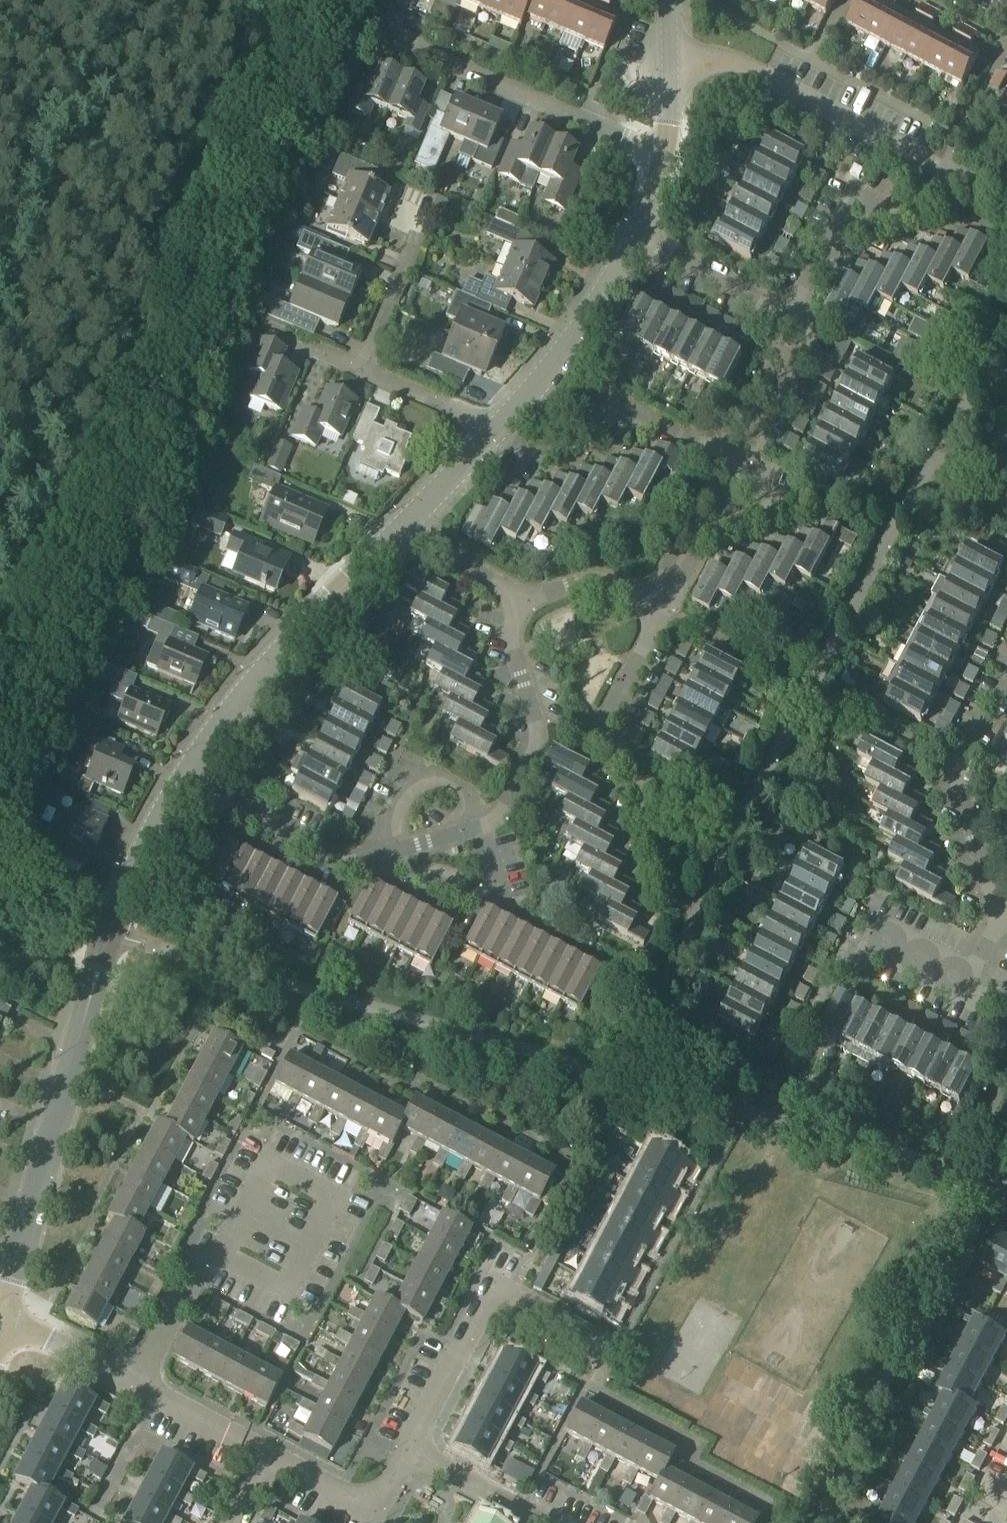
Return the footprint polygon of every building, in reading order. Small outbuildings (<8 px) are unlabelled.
[(462,2),(482,10),(486,0),(463,0),(462,2)] [(482,10),(502,19),(510,0),(486,0),(482,10)] [(502,19),(522,27),(526,19),(533,0),(510,0),(502,19)] [(526,19),(545,27),(557,0),(533,0),(526,19)] [(545,27),(565,35),(579,2),(575,0),(557,0),(545,27)] [(579,2),(565,35),(585,44),(604,0),(592,0),(590,6),(579,2)] [(585,44),(605,52),(619,19),(607,14),(613,0),(604,0),(585,44)] [(809,5),(828,15),(836,0),(811,0),(809,5)] [(849,27),(868,37),(888,0),(876,0),(875,0),(863,0),(849,27)] [(868,37),(887,47),(904,15),(893,9),(898,0),(888,0),(868,37)] [(915,21),(904,15),(887,47),(907,57),(932,9),(923,5),(915,21)] [(932,9),(907,57),(926,67),(942,36),(931,30),(940,14),(932,9)] [(953,41),(942,36),(926,67),(945,77),(964,40),(970,30),(961,25),(953,41)] [(970,30),(964,40),(945,77),(964,87),(981,56),(970,50),(979,34),(970,30)] [(375,83),(365,79),(351,111),(370,119),(376,107),(389,112),(404,78),(382,68),(375,83)] [(995,82),(1005,88),(1006,89),(1006,78),(999,74),(995,82)] [(427,88),(404,78),(389,112),(411,122),(407,129),(419,134),(430,110),(419,105),(427,88)] [(995,82),(990,90),(1006,99),(1001,110),(1006,113),(1006,89),(1005,88),(995,82)] [(448,120),(435,114),(414,165),(434,174),(449,137),(466,144),(480,111),(457,100),(448,120)] [(466,144),(479,150),(474,162),(493,171),(503,147),(493,143),(503,120),(480,111),(466,144)] [(513,146),(511,151),(500,176),(522,185),(528,172),(541,177),(555,143),(532,133),(524,150),(513,146)] [(764,158),(798,175),(807,157),(773,140),(764,158)] [(555,143),(541,177),(553,182),(544,203),(566,212),(582,174),(572,170),(579,153),(555,143)] [(335,177),(349,183),(341,202),(381,219),(382,215),(387,213),(392,203),(390,198),(391,194),(378,188),(383,174),(343,157),(335,177)] [(755,175),(789,192),(798,175),(764,158),(755,175)] [(818,170),(812,182),(821,187),(827,175),(818,170)] [(755,175),(746,192),(780,210),(789,192),(755,175)] [(727,206),(737,211),(737,210),(771,227),(780,210),(746,192),(737,187),(727,206)] [(809,187),(802,199),(812,204),(818,192),(809,187)] [(431,211),(443,216),(449,203),(437,197),(431,211)] [(329,230),(368,247),(381,219),(341,202),(329,230)] [(809,210),(799,205),(793,216),(803,221),(809,210)] [(737,210),(737,211),(728,227),(762,244),(771,227),(737,210)] [(489,236),(516,247),(506,270),(543,285),(553,262),(524,249),(529,237),(495,222),(489,236)] [(790,222),(784,234),(794,239),(800,227),(790,222)] [(979,239),(973,236),(954,274),(971,283),(1000,229),(988,222),(979,239)] [(720,224),(711,241),(752,263),(762,244),(728,227),(728,228),(720,224)] [(954,246),(949,244),(929,282),(945,291),(954,274),(973,236),(962,230),(954,246)] [(299,249),(315,256),(304,282),(350,301),(361,275),(346,268),(352,254),(306,234),(299,249)] [(928,254),(923,251),(903,289),(920,298),(929,282),(949,244),(937,237),(928,254)] [(791,244),(781,239),(775,251),(785,256),(791,244)] [(903,263),(898,260),(879,297),(895,306),(903,289),(923,251),(912,246),(903,263)] [(878,271),(872,268),(854,306),(870,314),(879,297),(898,260),(887,254),(878,271)] [(781,262),(772,257),(766,269),(775,274),(781,262)] [(847,276),(842,285),(827,312),(845,322),(854,306),(872,268),(861,262),(852,279),(847,276)] [(543,285),(506,270),(500,283),(488,278),(484,288),(470,282),(464,296),(478,302),(485,306),(502,313),(508,298),(533,308),(543,285)] [(292,309),(277,302),(270,318),(316,338),(322,322),(338,329),(350,301),(304,282),(292,309)] [(656,282),(652,291),(664,297),(669,288),(656,282)] [(686,297),(674,291),(669,300),(681,306),(686,297)] [(457,338),(492,352),(492,353),(495,354),(505,330),(479,319),(485,306),(478,302),(464,296),(457,294),(447,318),(463,324),(457,337),(457,338)] [(686,297),(681,306),(687,309),(698,316),(703,306),(691,300),(686,297)] [(617,345),(634,353),(656,312),(639,303),(617,345)] [(716,325),(721,315),(707,308),(703,318),(716,325)] [(651,362),(673,321),(656,312),(634,353),(651,362)] [(721,328),(733,334),(738,324),(726,318),(721,328)] [(651,362),(653,363),(656,356),(672,365),(691,330),(673,321),(651,362)] [(744,327),(739,337),(750,343),(756,334),(744,327)] [(691,330),(672,365),(689,374),(708,339),(691,330)] [(432,362),(426,359),(422,368),(446,378),(441,390),(456,397),(468,370),(482,376),(492,353),(492,352),(457,338),(457,337),(453,335),(443,359),(435,356),(432,362)] [(843,337),(837,349),(831,360),(840,366),(846,354),(852,342),(843,337)] [(708,339),(689,374),(707,383),(725,348),(708,339)] [(251,371),(262,376),(252,400),(281,413),(298,372),(282,365),(288,350),(264,340),(251,371)] [(930,353),(903,340),(893,359),(920,372),(930,353)] [(725,392),(743,358),(725,348),(707,383),(725,392)] [(872,367),(861,362),(852,379),(886,397),(895,380),(893,378),(898,367),(877,357),(872,367)] [(821,378),(831,383),(837,371),(828,366),(821,378)] [(843,396),(877,414),(876,416),(884,420),(893,401),(886,397),(852,379),(843,396)] [(812,396),(822,400),(828,389),(818,384),(812,396)] [(318,417),(306,412),(294,439),(317,449),(324,432),(340,439),(357,401),(330,389),(318,417)] [(877,414),(843,396),(834,414),(868,432),(876,416),(877,414)] [(803,413),(812,418),(819,406),(809,401),(803,413)] [(360,467),(384,477),(385,473),(399,480),(410,455),(406,453),(412,439),(390,429),(389,432),(374,426),(380,411),(368,406),(353,442),(363,447),(362,451),(366,452),(360,467)] [(868,432),(834,414),(825,431),(859,449),(868,432)] [(794,430),(803,435),(810,423),(800,418),(794,430)] [(859,449),(825,431),(816,448),(850,466),(859,449)] [(785,447),(794,452),(800,440),(791,436),(785,447)] [(282,474),(293,449),(279,442),(268,468),(282,474)] [(683,456),(661,444),(652,461),(645,458),(627,494),(644,503),(662,467),(674,473),(683,456)] [(850,466),(816,448),(807,466),(841,484),(850,466)] [(627,469),(620,465),(602,502),(618,511),(627,494),(645,458),(635,453),(627,469)] [(601,476),(595,473),(576,511),(593,519),(602,502),(620,465),(610,460),(601,476)] [(263,522),(289,533),(290,531),(314,541),(327,510),(279,489),(283,479),(255,466),(248,481),(276,493),(263,522)] [(576,484),(568,480),(550,518),(567,527),(576,511),(595,473),(584,468),(576,484)] [(550,492),(544,489),(524,526),(541,535),(550,518),(568,480),(559,475),(550,492)] [(525,500),(519,497),(498,535),(515,544),(524,526),(544,489),(533,483),(525,500)] [(491,550),(498,535),(519,497),(508,491),(499,508),(493,505),(488,514),(476,508),(461,535),(491,550)] [(228,520),(198,508),(190,526),(220,538),(228,520)] [(822,538),(815,535),(796,571),(814,581),(842,528),(830,521),(822,538)] [(797,546),(790,543),(771,580),(787,589),(796,571),(815,535),(805,529),(797,546)] [(230,549),(244,555),(235,575),(275,593),(289,560),(236,536),(230,549)] [(771,553),(765,550),(746,588),(762,597),(771,580),(790,543),(780,537),(771,553)] [(971,549),(972,550),(963,568),(996,586),(1006,568),(984,556),(987,549),(974,542),(971,549)] [(740,559),(721,596),(729,600),(737,605),(746,588),(765,550),(755,544),(745,562),(740,559)] [(713,566),(694,604),(720,618),(729,600),(721,596),(740,559),(728,553),(720,570),(713,566)] [(198,573),(169,561),(163,575),(192,587),(198,573)] [(954,585),(987,603),(996,586),(963,568),(954,585)] [(403,591),(420,599),(456,619),(462,607),(444,598),(447,592),(412,573),(403,591)] [(954,585),(945,602),(944,603),(978,620),(987,603),(954,585)] [(247,609),(204,591),(191,622),(234,640),(235,638),(239,637),(242,632),(240,628),(247,609)] [(945,602),(934,597),(925,615),(969,638),(978,620),(944,603),(945,602)] [(420,599),(411,616),(427,625),(464,645),(470,633),(453,624),(456,619),(420,599)] [(762,619),(773,624),(780,610),(769,605),(762,619)] [(925,615),(916,632),(960,655),(969,638),(925,615)] [(991,627),(1001,632),(1006,621),(1006,620),(997,615),(991,627)] [(156,645),(167,650),(159,670),(196,686),(208,658),(171,642),(177,629),(153,619),(148,632),(159,637),(156,645)] [(418,642),(435,650),(472,670),(478,658),(461,650),(464,645),(427,625),(418,642)] [(916,632),(907,649),(951,672),(960,655),(916,632)] [(998,638),(988,633),(982,644),(992,650),(998,638)] [(682,643),(676,654),(685,659),(691,648),(682,643)] [(377,673),(387,651),(372,644),(361,665),(377,673)] [(907,649),(898,666),(942,689),(951,672),(907,649)] [(435,650),(426,667),(442,675),(480,695),(485,684),(469,675),(472,670),(435,650)] [(989,655),(979,650),(973,662),(983,667),(989,655)] [(696,673),(732,692),(741,673),(706,655),(696,673)] [(666,672),(675,677),(682,665),(672,660),(666,672)] [(110,697),(126,704),(118,722),(157,738),(163,724),(166,725),(172,712),(169,711),(170,707),(133,691),(138,679),(107,665),(101,678),(115,684),(110,697)] [(898,666),(889,684),(933,707),(942,689),(898,666)] [(980,672),(970,667),(964,679),(974,684),(980,672)] [(380,676),(393,683),(396,675),(383,669),(380,676)] [(687,690),(723,709),(732,692),(696,673),(687,690)] [(433,692),(451,702),(487,721),(493,709),(477,701),(480,695),(442,675),(433,692)] [(657,689),(666,694),(672,682),(663,678),(657,689)] [(392,687),(384,683),(377,697),(385,701),(392,687)] [(889,685),(898,690),(890,705),(924,723),(933,707),(889,684),(889,685)] [(971,689),(961,684),(955,696),(964,701),(971,689)] [(369,701),(368,702),(340,688),(329,708),(336,712),(338,709),(372,727),(382,709),(378,708),(379,706),(369,701)] [(723,709),(687,690),(679,708),(720,729),(729,712),(723,709)] [(648,707),(657,712),(663,700),(654,695),(648,707)] [(451,702),(442,718),(458,726),(496,746),(502,735),(485,726),(487,721),(451,702)] [(961,707),(951,702),(945,713),(955,719),(961,707)] [(720,729),(679,708),(669,725),(705,743),(713,728),(720,731),(720,729)] [(329,727),(363,744),(372,727),(338,709),(336,712),(329,727)] [(639,724),(648,729),(655,717),(645,712),(639,724)] [(942,719),(937,730),(936,731),(946,736),(952,724),(942,719)] [(402,727),(392,722),(386,734),(395,738),(399,730),(401,731),(402,727)] [(661,742),(696,760),(705,743),(669,725),(661,742)] [(458,726),(449,742),(504,771),(510,760),(493,751),(496,746),(458,726)] [(320,744),(354,761),(363,744),(329,727),(320,744)] [(630,741),(639,746),(645,734),(636,729),(630,741)] [(96,761),(88,780),(82,778),(77,790),(90,796),(95,783),(123,795),(134,768),(119,761),(123,750),(95,738),(87,757),(96,761)] [(392,744),(383,739),(377,751),(386,756),(392,744)] [(869,739),(860,757),(877,766),(914,785),(919,774),(903,765),(907,758),(869,739)] [(696,760),(661,742),(651,760),(686,779),(696,760)] [(311,761),(345,779),(354,761),(320,744),(311,761)] [(544,767),(560,776),(597,795),(603,783),(587,774),(590,768),(554,750),(544,767)] [(383,761),(374,756),(367,768),(377,773),(383,761)] [(301,778),(336,796),(345,779),(311,761),(301,778)] [(877,766),(868,782),(884,791),(921,809),(926,799),(911,791),(914,785),(877,766)] [(374,779),(365,774),(358,786),(368,791),(374,779)] [(560,776),(552,792),(568,801),(605,820),(611,808),(595,800),(597,795),(560,776)] [(292,795),(326,814),(336,796),(301,778),(292,795)] [(365,796),(355,791),(349,803),(359,808),(365,796)] [(884,791),(876,808),(892,816),(929,835),(935,824),(918,815),(921,809),(884,791)] [(559,818),(576,827),(613,846),(619,833),(602,825),(605,820),(568,801),(559,818)] [(356,814),(346,809),(340,820),(350,825),(356,814)] [(71,843),(48,834),(37,859),(61,869),(64,861),(84,869),(94,845),(97,847),(108,821),(85,811),(71,843)] [(892,816),(883,834),(899,842),(937,861),(943,849),(926,841),(929,835),(892,816)] [(576,827),(567,843),(584,851),(621,871),(627,859),(610,851),(613,846),(576,827)] [(217,888),(238,848),(222,839),(200,880),(217,888)] [(899,842),(891,859),(907,867),(945,886),(950,875),(934,867),(937,861),(899,842)] [(233,897),(255,856),(238,848),(217,888),(233,897)] [(796,866),(803,869),(803,870),(837,887),(847,870),(805,848),(796,866)] [(584,851),(575,868),(591,876),(629,896),(635,884),(618,876),(621,871),(584,851)] [(250,906),(271,865),(255,856),(233,897),(250,906)] [(266,915),(288,874),(271,865),(250,906),(266,915)] [(945,886),(907,867),(898,883),(953,911),(959,900),(942,891),(945,886)] [(837,887),(803,870),(794,887),(828,905),(837,887)] [(283,924),(304,883),(288,874),(266,915),(283,924)] [(591,876),(583,893),(600,902),(636,921),(642,909),(626,901),(629,896),(591,876)] [(369,882),(355,910),(348,923),(364,932),(386,891),(369,882)] [(866,887),(856,882),(850,894),(859,899),(866,887)] [(299,932),(321,892),(304,883),(283,924),(299,932)] [(828,905),(794,887),(785,904),(819,922),(828,905)] [(381,941),(403,900),(386,891),(364,932),(381,941)] [(316,941),(337,900),(321,892),(299,932),(316,941)] [(398,950),(420,909),(403,900),(381,941),(398,950)] [(856,904),(847,900),(841,911),(850,916),(856,904)] [(636,921),(600,902),(591,919),(644,947),(650,935),(634,926),(636,921)] [(819,922),(785,904),(776,922),(810,939),(819,922)] [(420,909),(398,950),(415,958),(436,918),(420,909)] [(485,909),(471,936),(464,950),(480,958),(502,918),(485,909)] [(847,922),(838,917),(832,929),(841,934),(847,922)] [(431,967),(453,926),(436,918),(415,958),(431,967)] [(502,918),(480,958),(497,967),(518,927),(502,918)] [(810,939),(776,922),(767,939),(801,957),(810,939)] [(518,927),(497,967),(513,976),(535,936),(518,927)] [(838,939),(829,934),(822,946),(832,951),(838,939)] [(535,936),(513,976),(530,985),(551,944),(535,936)] [(801,957),(767,939),(757,956),(792,974),(801,957)] [(551,944),(530,985),(546,993),(568,953),(551,944)] [(829,956),(819,951),(813,963),(823,968),(829,956)] [(568,953),(546,993),(563,1002),(584,962),(568,953)] [(792,974),(757,956),(748,973),(782,992),(792,974)] [(601,971),(584,962),(563,1002),(579,1011),(594,983),(606,989),(615,972),(603,966),(601,971)] [(820,974),(810,969),(804,981),(814,986),(820,974)] [(782,992),(748,973),(739,991),(773,1009),(782,992)] [(852,986),(865,992),(870,983),(857,977),(852,986)] [(801,986),(795,998),(804,1003),(811,991),(801,986)] [(875,986),(870,995),(883,1001),(887,992),(875,986)] [(739,991),(730,1009),(744,1016),(764,1026),(773,1009),(739,991)] [(892,995),(887,1004),(899,1011),(904,1001),(892,995)] [(842,997),(824,1032),(820,1039),(837,1048),(853,1016),(858,1006),(842,997)] [(792,1003),(786,1015),(795,1020),(802,1008),(792,1003)] [(910,1004),(905,1013),(917,1019),(922,1011),(910,1004)] [(858,1006),(853,1016),(837,1048),(854,1057),(875,1016),(876,1015),(858,1006)] [(730,1009),(726,1016),(721,1026),(755,1044),(764,1026),(744,1016),(730,1009)] [(927,1014),(926,1016),(923,1022),(934,1028),(939,1020),(927,1014)] [(876,1015),(875,1016),(854,1057),(872,1066),(893,1024),(876,1015)] [(792,1026),(783,1021),(777,1033),(787,1038),(792,1026)] [(945,1023),(940,1031),(952,1038),(957,1029),(945,1023)] [(893,1024),(872,1066),(889,1074),(892,1067),(893,1068),(910,1033),(893,1024)] [(961,1031),(957,1040),(970,1046),(974,1038),(961,1031)] [(214,1033),(212,1036),(200,1058),(230,1074),(243,1049),(214,1033)] [(910,1033),(893,1068),(910,1076),(927,1041),(910,1033)] [(774,1039),(768,1051),(777,1055),(783,1044),(774,1039)] [(927,1041),(910,1076),(928,1086),(946,1051),(927,1041)] [(991,1047),(980,1041),(975,1049),(986,1055),(991,1047)] [(276,1053),(266,1048),(262,1055),(272,1060),(276,1053)] [(946,1051),(928,1086),(946,1095),(963,1060),(946,1051)] [(276,1083),(294,1092),(286,1107),(294,1111),(301,1097),(299,1096),(314,1067),(291,1055),(276,1083)] [(230,1074),(200,1058),(188,1080),(218,1096),(230,1074)] [(963,1060),(946,1095),(963,1104),(981,1069),(963,1060)] [(299,1096),(301,1097),(316,1105),(309,1119),(317,1123),(324,1109),(322,1108),(337,1079),(314,1067),(299,1096)] [(259,1070),(251,1085),(259,1090),(267,1074),(259,1070)] [(322,1108),(324,1109),(340,1117),(332,1131),(340,1136),(347,1121),(345,1120),(359,1091),(337,1079),(322,1108)] [(176,1103),(206,1118),(218,1096),(188,1080),(176,1103)] [(345,1120),(347,1121),(363,1129),(355,1144),(363,1148),(371,1133),(368,1131),(382,1104),(359,1091),(345,1120)] [(247,1093),(239,1108),(247,1113),(255,1097),(247,1093)] [(401,1127),(419,1137),(411,1152),(419,1155),(426,1141),(422,1139),(438,1110),(415,1098),(405,1116),(399,1126),(401,1127)] [(165,1125),(158,1121),(157,1122),(193,1142),(206,1118),(176,1103),(165,1125)] [(368,1131),(371,1133),(387,1141),(379,1157),(386,1160),(395,1142),(393,1142),(401,1127),(399,1126),(405,1116),(382,1104),(368,1131)] [(422,1139),(426,1141),(440,1149),(433,1163),(442,1167),(449,1153),(446,1152),(461,1123),(438,1110),(422,1139)] [(235,1116),(227,1131),(235,1136),(243,1120),(235,1116)] [(193,1142),(157,1122),(145,1145),(174,1160),(186,1139),(193,1143),(193,1142)] [(446,1152),(449,1153),(463,1161),(456,1175),(464,1180),(472,1165),(469,1164),(485,1135),(461,1123),(446,1152)] [(469,1164),(472,1165),(487,1173),(479,1188),(487,1192),(495,1177),(493,1177),(508,1148),(485,1135),(469,1164)] [(610,1162),(621,1140),(614,1137),(603,1158),(610,1162)] [(223,1139),(215,1154),(223,1159),(231,1143),(223,1139)] [(174,1160),(145,1145),(132,1169),(161,1184),(174,1160)] [(694,1167),(653,1146),(643,1165),(675,1181),(680,1171),(689,1176),(694,1167)] [(502,1200),(497,1210),(503,1214),(508,1206),(510,1207),(519,1190),(516,1188),(532,1160),(508,1148),(493,1177),(495,1177),(510,1185),(502,1200)] [(519,1190),(533,1197),(525,1212),(534,1217),(542,1201),(541,1200),(555,1173),(532,1160),(516,1188),(519,1190)] [(210,1163),(202,1178),(210,1182),(218,1167),(210,1163)] [(675,1181),(643,1165),(633,1183),(674,1205),(678,1197),(669,1192),(675,1181)] [(161,1184),(132,1169),(120,1192),(149,1208),(161,1184)] [(590,1199),(602,1178),(594,1174),(583,1195),(590,1199)] [(674,1205),(633,1183),(623,1202),(655,1219),(660,1208),(670,1213),(674,1205)] [(206,1190),(198,1186),(190,1201),(198,1205),(206,1190)] [(149,1208),(120,1192),(108,1215),(144,1234),(144,1233),(137,1229),(149,1208)] [(409,1197),(401,1212),(409,1217),(417,1202),(409,1197)] [(655,1219),(623,1202),(613,1221),(654,1243),(659,1234),(649,1229),(655,1219)] [(194,1213),(186,1209),(178,1224),(186,1228),(194,1213)] [(563,1232),(571,1236),(582,1215),(574,1211),(563,1232)] [(444,1213),(443,1215),(431,1238),(468,1258),(470,1255),(461,1251),(473,1228),(444,1213)] [(107,1216),(114,1220),(102,1243),(131,1258),(144,1234),(108,1215),(107,1216)] [(404,1226),(396,1221),(388,1236),(397,1241),(404,1226)] [(654,1243),(613,1221),(603,1240),(635,1257),(641,1245),(650,1250),(654,1243)] [(182,1236),(174,1232),(166,1247),(174,1251),(182,1236)] [(468,1258),(431,1238),(419,1261),(448,1276),(458,1256),(467,1260),(468,1258)] [(1001,1276),(993,1290),(1001,1295),(1006,1283),(1006,1279),(1006,1278),(1006,1276),(1006,1242),(999,1238),(984,1267),(1001,1276)] [(635,1257),(603,1240),(593,1259),(634,1281),(639,1272),(629,1267),(635,1257)] [(131,1258),(102,1243),(90,1266),(119,1281),(131,1258)] [(392,1249),(384,1244),(376,1259),(385,1263),(392,1249)] [(544,1269),(552,1273),(562,1254),(554,1250),(544,1269)] [(176,1262),(168,1258),(160,1273),(168,1278),(176,1262)] [(634,1281),(593,1259),(583,1278),(614,1295),(620,1284),(630,1289),(634,1281)] [(448,1276),(419,1261),(407,1283),(445,1303),(446,1301),(437,1296),(448,1276)] [(119,1281),(90,1266),(78,1289),(106,1304),(119,1281)] [(364,1282),(372,1287),(380,1272),(372,1267),(364,1282)] [(580,1301),(574,1312),(599,1325),(605,1314),(614,1319),(619,1309),(609,1304),(614,1295),(583,1278),(573,1297),(580,1301)] [(164,1285),(156,1281),(148,1297),(156,1301),(164,1285)] [(395,1306),(406,1311),(405,1314),(423,1323),(434,1302),(443,1306),(445,1303),(407,1283),(395,1306)] [(65,1312),(94,1327),(106,1304),(78,1289),(65,1312)] [(349,1317),(364,1325),(365,1322),(393,1337),(405,1314),(406,1311),(395,1306),(378,1297),(368,1316),(353,1309),(349,1317)] [(215,1300),(210,1308),(226,1316),(230,1308),(215,1300)] [(152,1309),(144,1304),(136,1319),(144,1324),(152,1309)] [(238,1312),(233,1321),(248,1329),(253,1320),(238,1312)] [(965,1344),(994,1359),(1006,1337),(977,1321),(965,1344)] [(337,1340),(352,1348),(353,1345),(380,1360),(393,1337),(365,1322),(364,1325),(356,1340),(341,1332),(337,1340)] [(261,1325),(256,1333),(271,1341),(276,1333),(261,1325)] [(139,1332),(131,1328),(123,1343),(131,1348),(139,1332)] [(197,1371),(212,1341),(189,1329),(173,1359),(197,1371)] [(280,1345),(296,1354),(300,1345),(284,1337),(280,1345)] [(220,1383),(236,1354),(212,1341),(197,1371),(220,1383)] [(953,1366),(944,1361),(942,1363),(981,1384),(994,1359),(965,1344),(953,1366)] [(328,1355),(327,1357),(326,1356),(327,1354),(317,1349),(312,1357),(339,1371),(341,1368),(368,1383),(380,1360),(353,1345),(352,1348),(344,1363),(328,1355)] [(244,1396),(259,1366),(236,1354),(220,1383),(244,1396)] [(532,1370),(506,1356),(493,1379),(521,1394),(523,1392),(530,1377),(545,1385),(550,1377),(534,1368),(532,1370)] [(941,1366),(951,1370),(941,1391),(975,1410),(976,1408),(970,1405),(981,1384),(942,1363),(941,1366)] [(259,1366),(244,1396),(267,1408),(283,1378),(259,1366)] [(312,1385),(327,1393),(329,1391),(356,1406),(368,1383),(341,1368),(339,1371),(331,1386),(316,1378),(312,1385)] [(917,1382),(931,1388),(936,1377),(923,1371),(917,1382)] [(521,1394),(493,1379),(481,1403),(509,1417),(511,1414),(518,1400),(533,1408),(538,1400),(523,1392),(521,1394)] [(94,1401),(65,1386),(52,1410),(82,1425),(83,1422),(91,1408),(106,1415),(110,1407),(95,1399),(94,1401)] [(299,1408),(315,1417),(316,1415),(344,1429),(356,1406),(329,1391),(327,1393),(319,1409),(303,1400),(303,1401),(284,1391),(280,1399),(299,1408)] [(936,1416),(926,1412),(925,1414),(963,1434),(975,1410),(941,1391),(940,1393),(947,1396),(936,1416)] [(509,1417),(481,1403),(469,1426),(497,1441),(498,1438),(507,1423),(521,1431),(526,1422),(511,1414),(509,1417)] [(565,1433),(584,1443),(576,1458),(584,1462),(592,1447),(589,1446),(604,1417),(581,1404),(565,1433)] [(1004,1406),(996,1422),(1004,1426),(1006,1421),(1006,1408),(1004,1406)] [(82,1425),(52,1410),(40,1433),(69,1449),(71,1445),(78,1431),(94,1439),(98,1430),(83,1422),(82,1425)] [(924,1416),(933,1421),(923,1442),(951,1457),(963,1434),(925,1414),(924,1416)] [(287,1431),(303,1439),(304,1437),(332,1452),(344,1429),(316,1415),(315,1417),(307,1432),(291,1423),(287,1431)] [(589,1446),(592,1447),(607,1455),(599,1470),(607,1474),(615,1460),(613,1458),(628,1429),(604,1417),(589,1446)] [(497,1441),(469,1426),(456,1449),(485,1464),(494,1446),(509,1454),(513,1446),(498,1438),(497,1441)] [(615,1460),(630,1468),(623,1482),(631,1486),(638,1472),(636,1471),(652,1442),(628,1429),(613,1458),(615,1460)] [(1000,1433),(992,1429),(984,1444),(992,1449),(1000,1433)] [(69,1449),(40,1433),(28,1457),(57,1472),(59,1469),(67,1454),(82,1461),(86,1454),(71,1445),(69,1449)] [(636,1471),(638,1472),(658,1483),(664,1471),(666,1472),(675,1455),(652,1442),(636,1471)] [(912,1463),(902,1458),(900,1460),(938,1480),(951,1457),(923,1442),(912,1463)] [(988,1456),(980,1452),(972,1468),(980,1472),(988,1456)] [(191,1469),(162,1454),(150,1477),(179,1493),(181,1490),(188,1475),(203,1483),(207,1475),(192,1467),(191,1469)] [(20,1483),(33,1489),(45,1495),(46,1493),(54,1478),(69,1486),(74,1476),(59,1469),(57,1472),(28,1457),(15,1480),(20,1483)] [(899,1463),(910,1467),(899,1488),(926,1503),(938,1480),(900,1460),(899,1463)] [(528,1486),(535,1474),(521,1467),(515,1480),(528,1486)] [(667,1510),(660,1522),(671,1522),(675,1515),(673,1514),(689,1484),(666,1472),(664,1471),(658,1483),(648,1500),(644,1497),(635,1512),(643,1517),(652,1502),(667,1510)] [(976,1479),(968,1475),(960,1490),(968,1495),(976,1479)] [(179,1493),(150,1477),(137,1501),(167,1517),(168,1513),(176,1499),(190,1506),(195,1497),(181,1490),(179,1493)] [(690,1522),(689,1522),(698,1522),(712,1497),(689,1484),(673,1514),(675,1515),(690,1522)] [(878,1504),(876,1506),(908,1522),(916,1522),(926,1503),(899,1488),(888,1509),(878,1504)] [(33,1489),(21,1513),(40,1522),(53,1522),(60,1509),(75,1517),(79,1509),(62,1500),(61,1501),(46,1493),(45,1495),(33,1489)] [(735,1509),(712,1497),(698,1522),(728,1522),(735,1509)] [(964,1503),(956,1498),(948,1513),(956,1518),(964,1503)] [(137,1501),(126,1522),(163,1522),(165,1522),(182,1522),(183,1521),(168,1513),(167,1517),(137,1501)] [(885,1514),(880,1522),(908,1522),(876,1506),(875,1509),(885,1514)] [(268,1507),(260,1522),(263,1522),(270,1522),(276,1511),(268,1507)] [(759,1521),(735,1509),(728,1522),(758,1522),(759,1521)] [(21,1513),(15,1522),(40,1522),(21,1513)] [(480,1514),(476,1522),(497,1522),(480,1514)]
